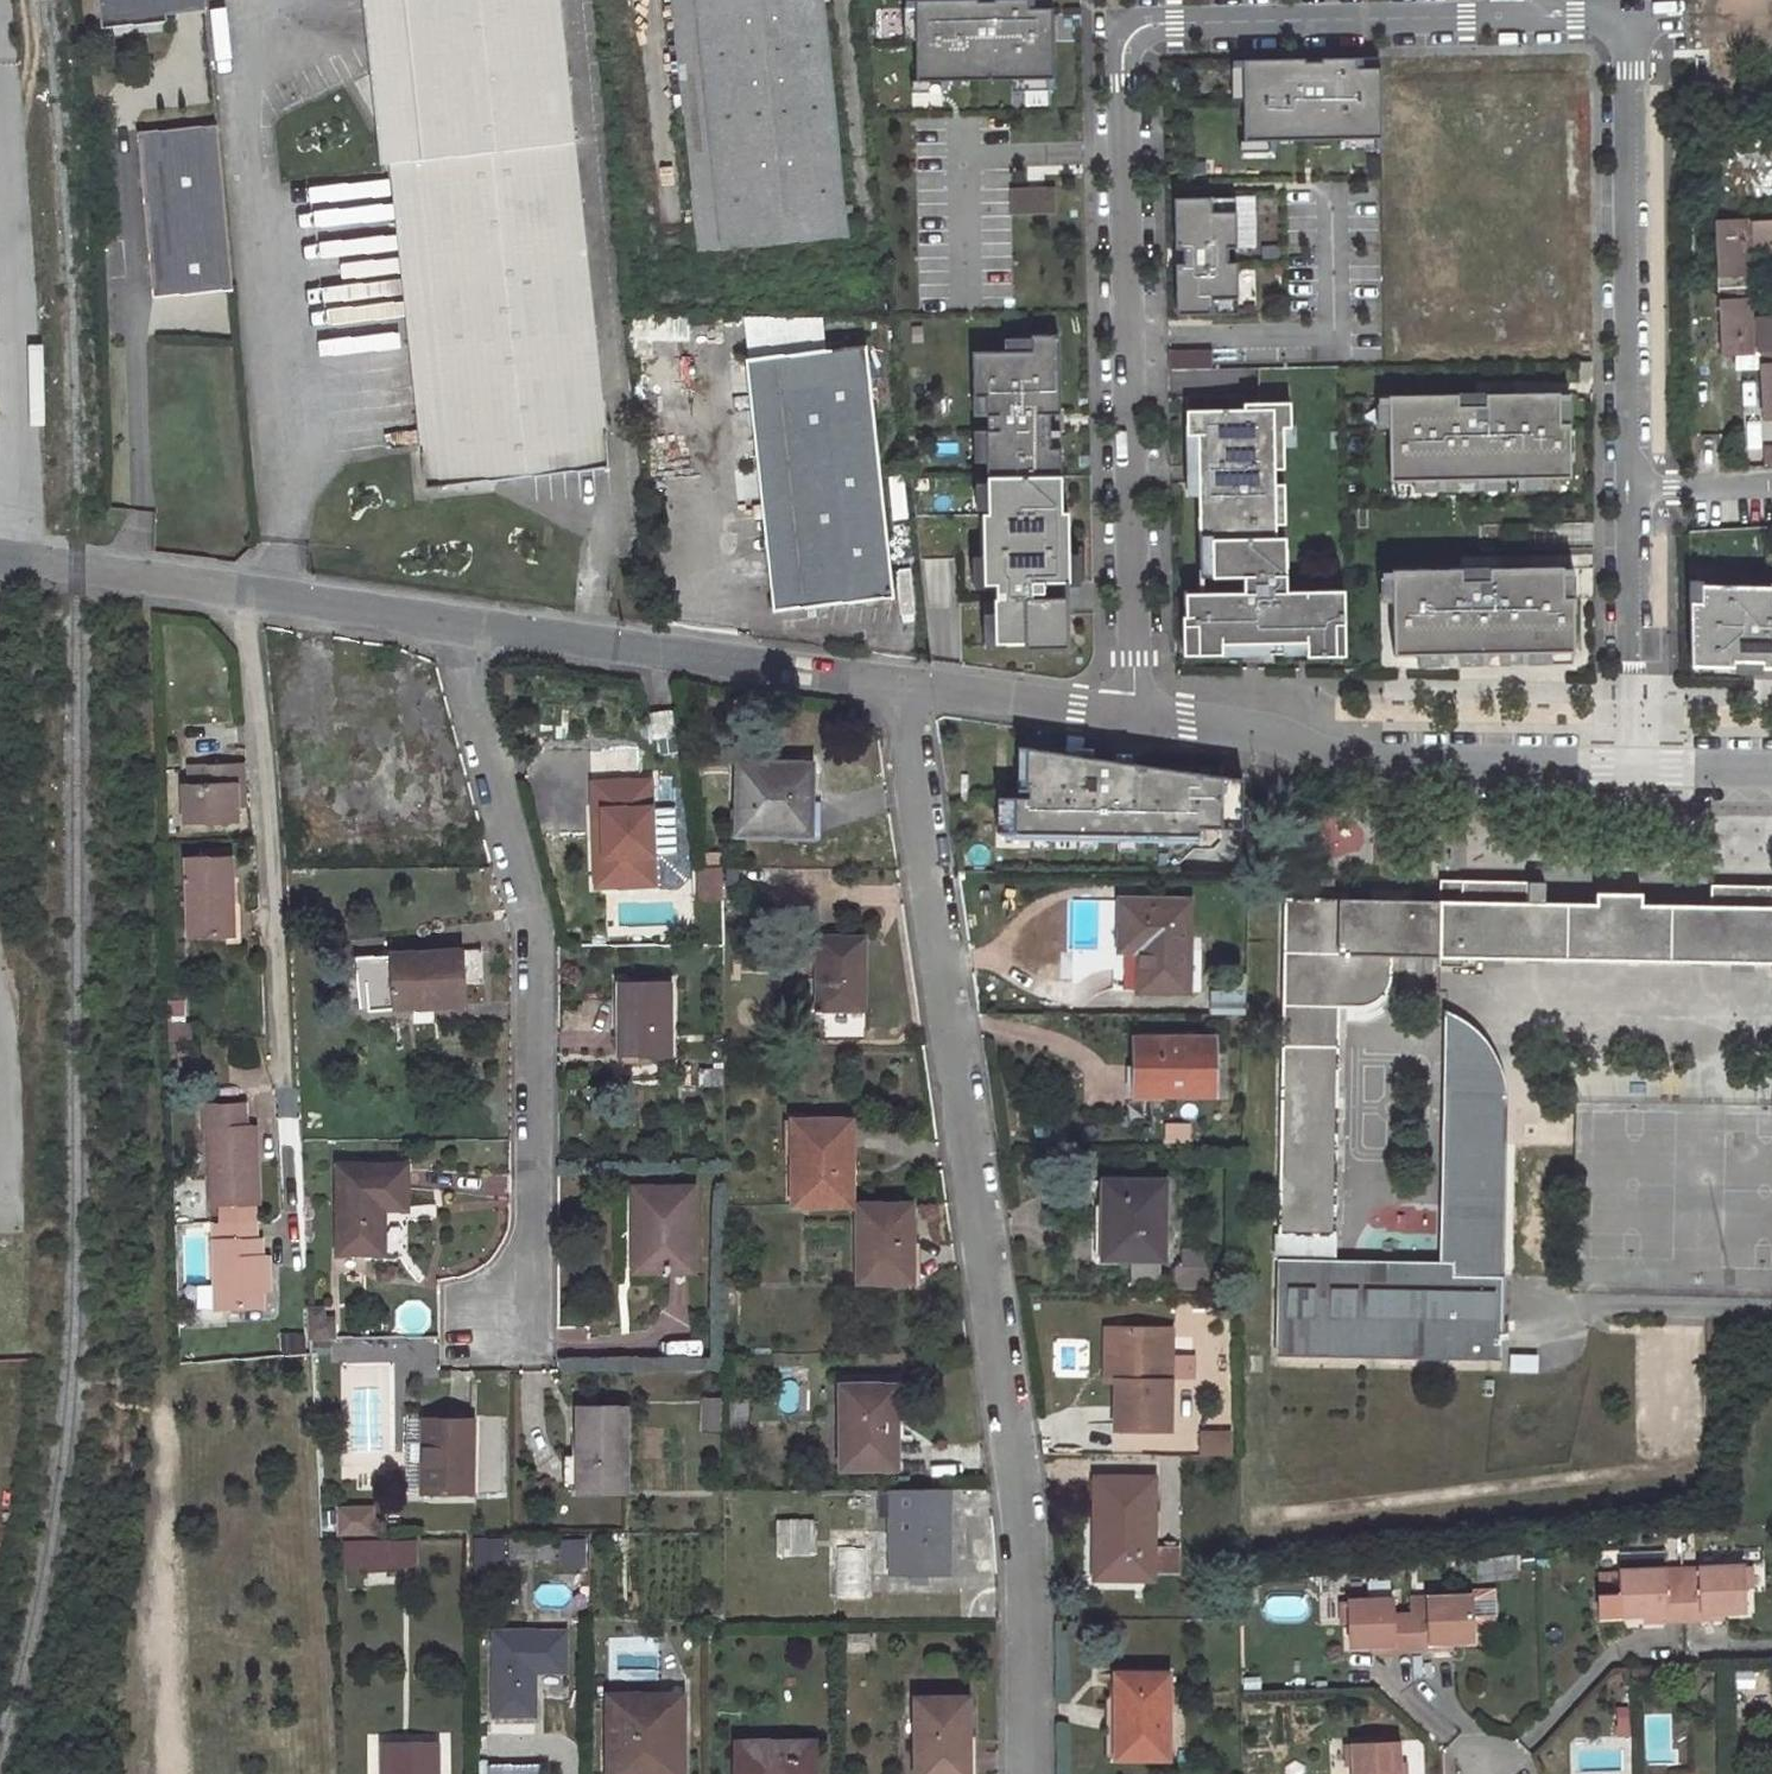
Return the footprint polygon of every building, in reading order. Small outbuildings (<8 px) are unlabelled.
[(102,18),(162,13),(162,5),(207,1),(207,0),(101,0),(102,18)] [(556,0),(371,0),(388,161),(410,160),(441,448),(420,451),(425,487),(608,466),(556,0)] [(698,253),(846,238),(820,0),(671,0),(698,253)] [(1051,8),(1027,9),(1027,0),(993,0),(993,1),(976,2),(976,0),(929,0),(914,0),(916,81),(1052,78),(1051,8)] [(1051,0),(1027,0),(1027,9),(1051,8),(1051,0)] [(162,5),(162,13),(207,9),(207,1),(162,5)] [(1304,59),(1242,60),(1244,141),(1381,139),(1380,68),(1355,69),(1355,58),(1321,58),(1321,61),(1304,61),(1304,59)] [(1380,58),(1355,58),(1355,69),(1380,68),(1380,58)] [(218,120),(137,128),(152,293),(233,286),(218,120)] [(410,160),(388,161),(420,451),(441,448),(410,160)] [(1009,188),(1009,215),(1055,214),(1055,187),(1009,188)] [(1235,197),(1174,198),(1175,250),(1182,249),(1183,263),(1175,264),(1176,314),(1238,313),(1237,263),(1227,263),(1227,248),(1236,248),(1235,197)] [(1725,215),(1727,279),(1760,279),(1760,246),(1771,246),(1771,214),(1725,215)] [(1760,279),(1727,279),(1730,346),(1766,345),(1771,345),(1771,312),(1761,312),(1760,279)] [(1031,350),(972,351),(973,399),(986,399),(988,476),(1060,475),(1060,448),(1050,448),(1049,413),(1059,413),(1057,334),(1030,335),(1031,350)] [(864,348),(773,358),(800,610),(891,600),(864,348)] [(1168,350),(1168,369),(1212,368),(1212,349),(1168,350)] [(773,358),(746,362),(772,612),(800,610),(773,358)] [(1388,395),(1389,481),(1560,478),(1558,392),(1388,395)] [(1244,395),(1187,396),(1187,410),(1244,409),(1244,395)] [(1183,616),(1183,654),(1221,653),(1221,643),(1257,642),(1257,653),(1273,652),(1284,652),(1284,642),(1307,641),(1307,652),(1307,655),(1344,655),(1343,590),(1286,591),(1285,537),(1275,537),(1275,523),(1284,523),(1284,484),(1268,484),(1267,468),(1283,468),(1283,426),(1290,426),(1290,402),(1244,403),(1244,409),(1187,410),(1188,466),(1198,466),(1199,516),(1211,516),(1212,576),(1243,576),(1243,592),(1186,593),(1186,616),(1183,616)] [(1283,445),(1294,445),(1294,426),(1283,426),(1283,445)] [(1750,441),(1731,441),(1731,462),(1750,461),(1750,441)] [(1267,468),(1268,484),(1284,484),(1283,468),(1267,468)] [(1060,475),(988,476),(988,512),(982,512),(983,584),(996,583),(996,598),(994,598),(994,643),(1025,642),(1025,647),(1066,647),(1066,597),(1032,598),(1031,593),(1043,592),(1043,582),(1069,581),(1068,511),(1061,512),(1060,475)] [(1199,516),(1200,576),(1212,576),(1211,516),(1199,516)] [(1275,523),(1275,537),(1285,537),(1284,523),(1275,523)] [(1561,568),(1391,570),(1392,656),(1572,652),(1571,599),(1561,599),(1561,568)] [(1691,584),(1692,664),(1732,665),(1731,673),(1761,674),(1761,666),(1771,666),(1771,585),(1691,584)] [(1284,652),(1307,652),(1307,641),(1284,642),(1284,652)] [(1221,653),(1257,653),(1257,642),(1221,643),(1221,653)] [(675,735),(672,710),(650,713),(653,738),(675,735)] [(1018,824),(1248,825),(1247,773),(1021,740),(1018,824)] [(240,800),(239,781),(246,780),(245,760),(194,761),(195,780),(188,780),(189,817),(217,816),(230,815),(240,815),(240,800)] [(781,764),(739,764),(738,831),(786,832),(787,810),(810,810),(811,770),(781,769),(781,764)] [(641,788),(642,771),(592,771),(592,788),(641,788)] [(653,870),(654,797),(603,796),(602,870),(653,870)] [(786,832),(819,832),(820,810),(810,810),(787,810),(786,832)] [(230,834),(230,815),(217,816),(217,834),(230,834)] [(230,834),(217,834),(217,835),(218,852),(230,852),(230,834)] [(234,928),(233,852),(230,852),(218,852),(190,853),(191,930),(234,928)] [(702,867),(722,867),(721,853),(702,853),(702,867)] [(1771,974),(1771,888),(1709,887),(1709,907),(1642,906),(1643,895),(1596,894),(1596,905),(1527,904),(1527,884),(1439,882),(1439,902),(1439,959),(1439,967),(1462,967),(1463,959),(1771,965),(1771,974)] [(1424,902),(1284,898),(1279,1235),(1334,1237),(1339,1008),(1352,1011),(1361,1009),(1374,1004),(1381,999),(1386,992),(1392,979),(1393,970),(1392,957),(1423,959),(1424,902)] [(1439,959),(1439,902),(1424,902),(1423,959),(1439,959)] [(1189,950),(1189,903),(1123,903),(1123,948),(1141,949),(1141,969),(1141,991),(1189,991),(1189,950)] [(865,1010),(864,937),(817,937),(817,1010),(865,1010)] [(1189,991),(1201,990),(1201,950),(1189,950),(1189,991)] [(481,951),(366,958),(368,997),(396,995),(397,1007),(464,1004),(463,982),(483,981),(481,951)] [(1141,969),(1114,969),(1115,990),(1141,991),(1141,969)] [(670,1056),(671,980),(620,980),(619,1056),(670,1056)] [(1468,1022),(1458,1017),(1457,1143),(1503,1144),(1510,1103),(1508,1082),(1504,1069),(1498,1055),(1488,1040),(1480,1033),(1468,1022)] [(193,1035),(193,1018),(169,1019),(170,1035),(193,1035)] [(1215,1094),(1215,1040),(1136,1040),(1136,1065),(1142,1065),(1142,1093),(1215,1094)] [(207,1122),(209,1199),(217,1199),(251,1198),(254,1198),(253,1121),(243,1122),(242,1097),(201,1098),(202,1122),(207,1122)] [(842,1121),(793,1121),(794,1205),(852,1204),(851,1155),(842,1155),(842,1121)] [(851,1155),(850,1121),(842,1121),(842,1155),(851,1155)] [(1291,1287),(1278,1287),(1277,1345),(1364,1346),(1364,1355),(1503,1357),(1504,1275),(1501,1275),(1503,1144),(1457,1143),(1455,1264),(1440,1264),(1333,1263),(1333,1275),(1291,1274),(1291,1287)] [(1457,1143),(1442,1143),(1440,1264),(1455,1264),(1457,1143)] [(408,1208),(407,1167),(339,1166),(339,1252),(385,1252),(385,1208),(408,1208)] [(1164,1258),(1164,1182),(1104,1182),(1104,1258),(1164,1258)] [(694,1270),(694,1187),(634,1186),(634,1215),(649,1216),(649,1270),(694,1270)] [(251,1198),(217,1199),(218,1217),(251,1216),(251,1198)] [(859,1280),(912,1279),(911,1203),(857,1204),(859,1280)] [(633,1270),(649,1270),(649,1216),(634,1215),(633,1270)] [(251,1216),(218,1217),(218,1235),(252,1234),(251,1216)] [(258,1286),(257,1252),(256,1234),(252,1234),(218,1235),(209,1235),(211,1300),(258,1300),(258,1286)] [(1334,1237),(1279,1235),(1278,1287),(1291,1287),(1291,1274),(1333,1275),(1333,1263),(1334,1237)] [(257,1252),(258,1286),(268,1286),(267,1252),(257,1252)] [(310,1310),(311,1336),(336,1336),(335,1321),(324,1322),(324,1310),(310,1310)] [(1126,1328),(1108,1328),(1107,1381),(1117,1381),(1117,1379),(1124,1379),(1126,1328)] [(1171,1430),(1173,1329),(1126,1328),(1124,1379),(1117,1379),(1117,1381),(1116,1429),(1171,1430)] [(1364,1346),(1277,1345),(1277,1354),(1364,1355),(1364,1346)] [(894,1466),(893,1385),(844,1386),(845,1466),(894,1466)] [(626,1490),(626,1407),(579,1407),(579,1490),(626,1490)] [(470,1492),(471,1418),(424,1418),(423,1492),(470,1492)] [(1152,1577),(1152,1478),(1096,1478),(1096,1577),(1152,1577)] [(890,1575),(952,1574),(951,1489),(889,1489),(890,1575)] [(336,1504),(335,1532),(371,1533),(371,1504),(336,1504)] [(778,1555),(814,1554),(814,1520),(778,1519),(778,1555)] [(552,1557),(552,1538),(499,1540),(499,1560),(552,1557)] [(418,1565),(417,1539),(343,1541),(344,1567),(367,1567),(367,1573),(387,1572),(387,1566),(418,1565)] [(1699,1583),(1682,1583),(1683,1619),(1723,1618),(1723,1611),(1745,1610),(1743,1565),(1698,1567),(1699,1583)] [(1664,1569),(1619,1570),(1621,1615),(1643,1614),(1643,1621),(1683,1619),(1682,1583),(1664,1584),(1664,1569)] [(1427,1613),(1410,1613),(1412,1650),(1452,1649),(1452,1642),(1473,1641),(1471,1596),(1427,1598),(1427,1613)] [(1392,1599),(1348,1601),(1349,1645),(1371,1644),(1371,1652),(1412,1650),(1410,1613),(1393,1614),(1392,1599)] [(494,1714),(534,1715),(535,1672),(566,1672),(566,1630),(494,1630),(494,1714)] [(1169,1757),(1168,1675),(1117,1675),(1118,1697),(1118,1757),(1169,1757)] [(682,1695),(610,1697),(611,1773),(636,1773),(636,1760),(682,1760),(682,1695)] [(1107,1757),(1118,1757),(1118,1697),(1106,1697),(1107,1757)] [(968,1699),(916,1699),(916,1773),(968,1773),(968,1699)] [(1352,1743),(1354,1773),(1406,1773),(1406,1762),(1398,1762),(1397,1741),(1352,1743)] [(383,1773),(438,1773),(438,1742),(382,1742),(383,1773)] [(815,1743),(738,1743),(738,1773),(815,1773),(815,1743)] [(682,1760),(636,1760),(636,1773),(682,1773),(682,1760)] [(489,1773),(538,1773),(538,1765),(489,1764),(489,1773)]
